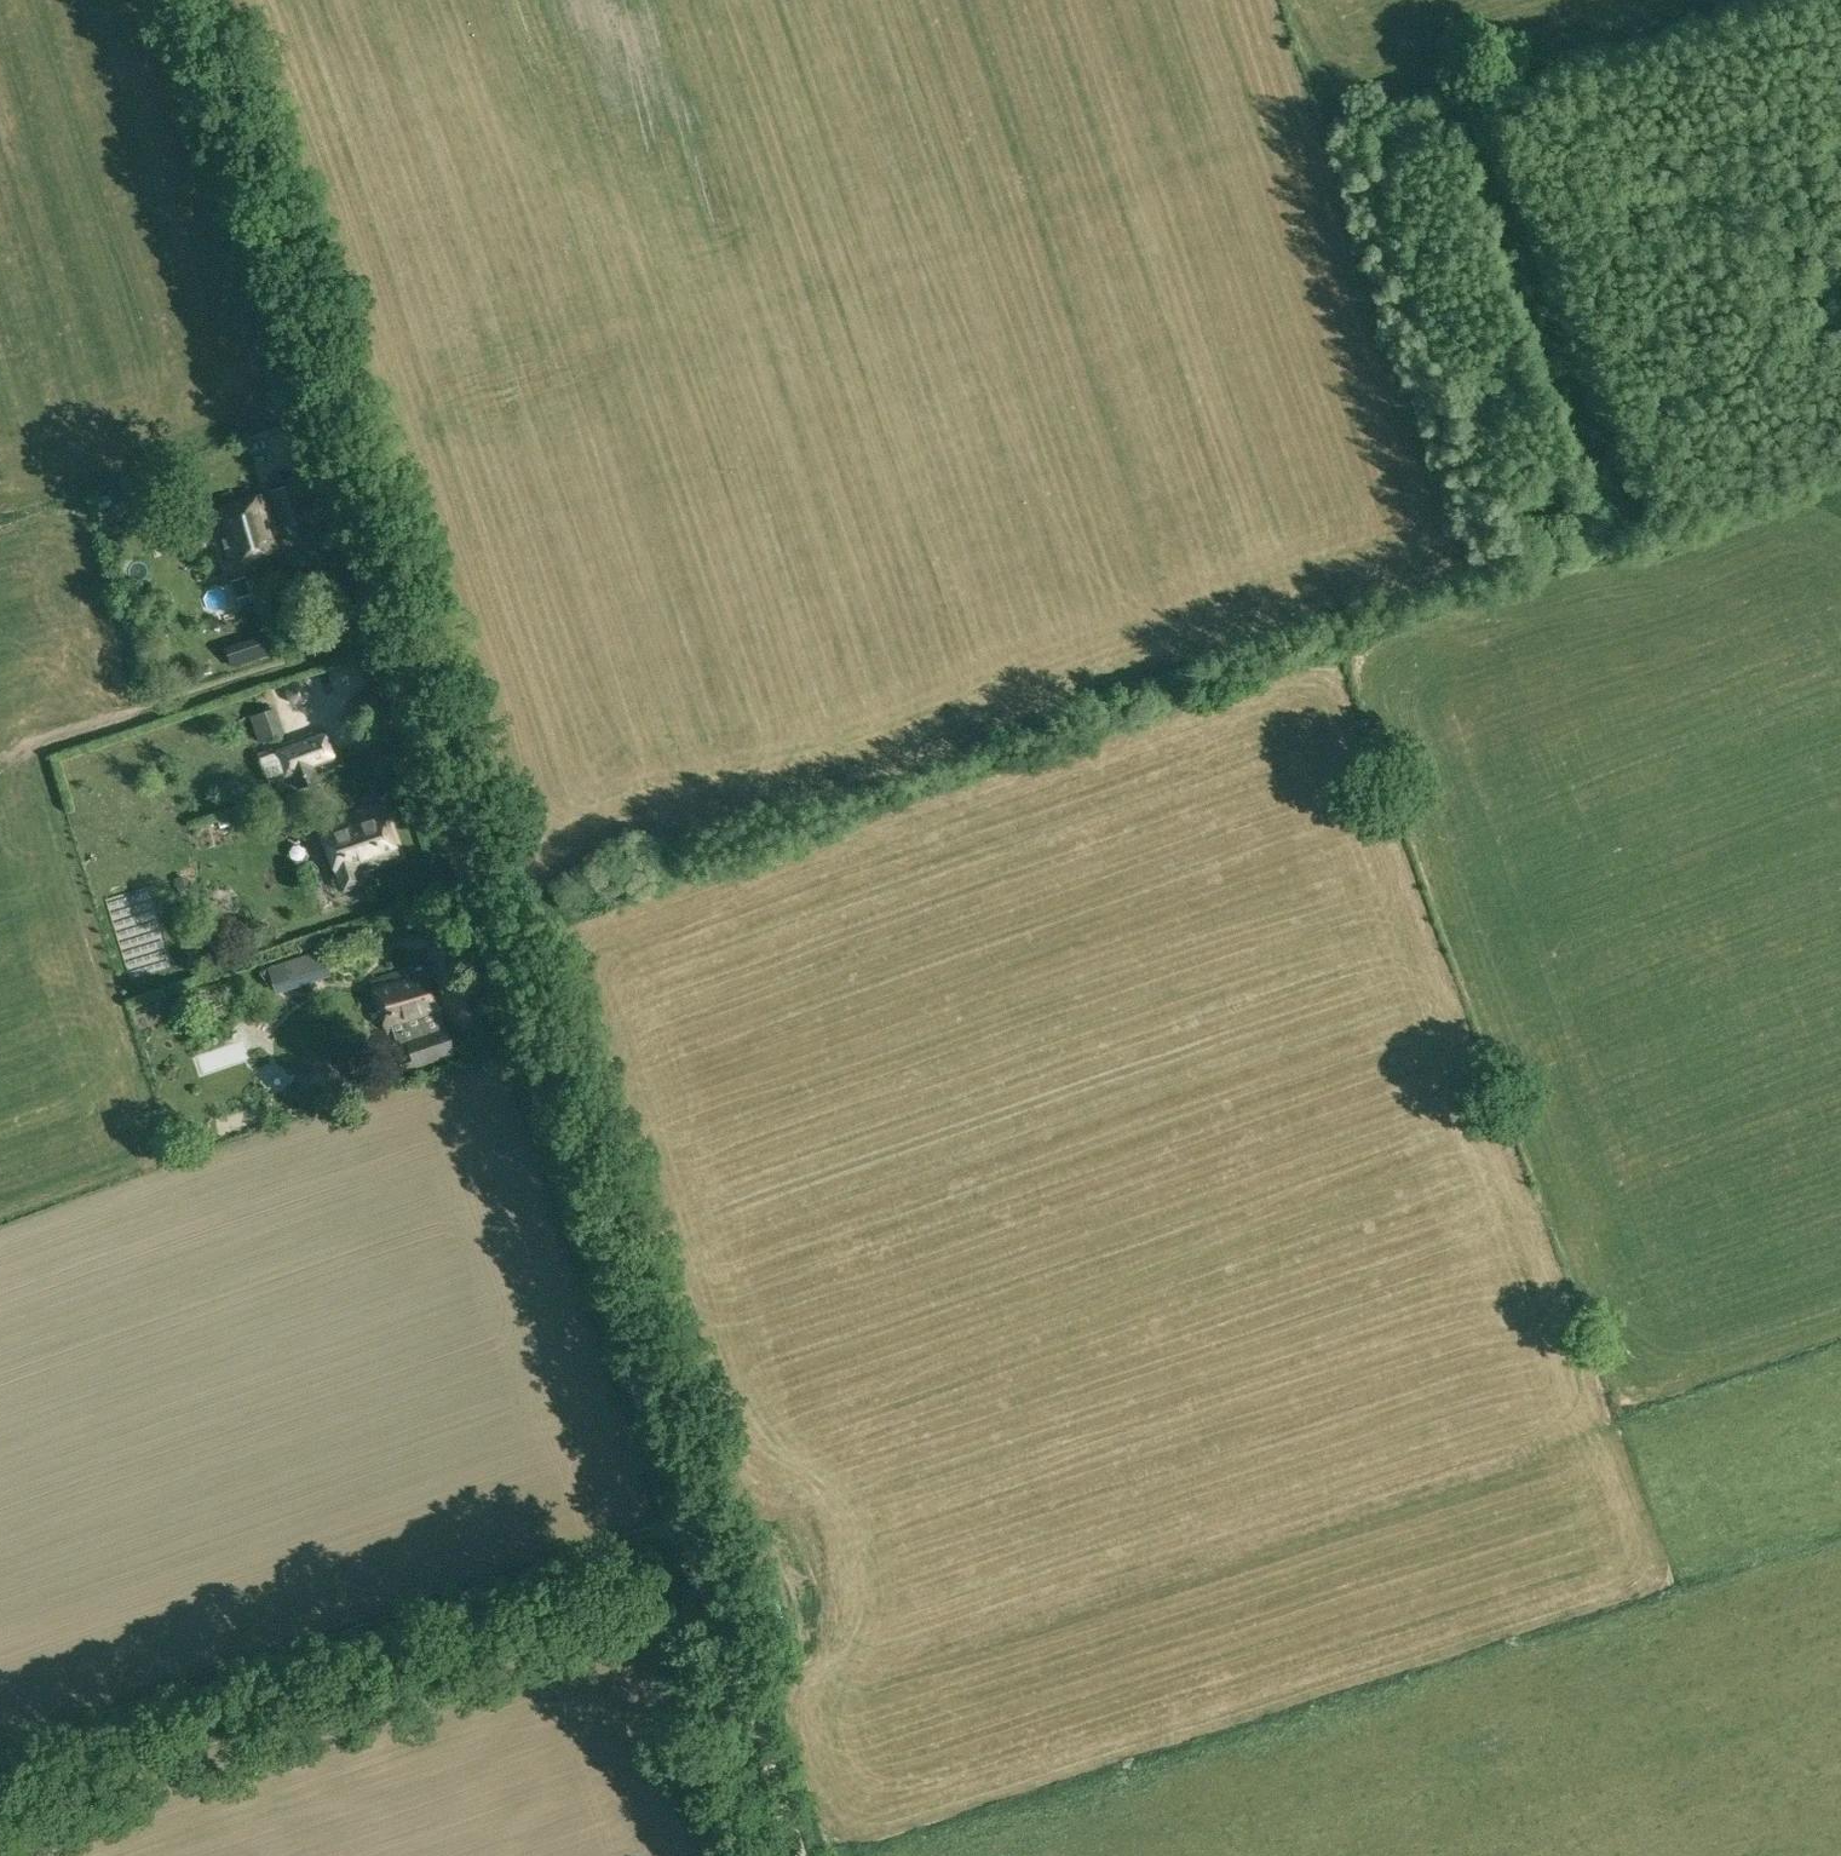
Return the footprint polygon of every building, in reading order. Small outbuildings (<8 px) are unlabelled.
[(270,489),(282,527),(312,517),(300,480),(270,489)] [(213,508),(229,561),(283,544),(267,491),(213,508)] [(232,580),(238,596),(250,592),(245,576),(232,580)] [(251,659),(273,652),(267,635),(246,642),(251,659)] [(285,696),(299,742),(353,725),(338,678),(320,684),(326,703),(302,711),(296,692),(285,696)] [(253,715),(262,741),(282,734),(273,708),(253,715)] [(262,758),(270,780),(293,772),(298,787),(321,779),(315,763),(335,755),(328,734),(262,758)] [(320,823),(344,889),(365,881),(361,870),(402,855),(382,800),(320,823)] [(178,891),(189,888),(184,874),(174,878),(178,891)] [(269,962),(277,990),(331,973),(323,945),(269,962)] [(373,979),(389,1032),(406,1027),(409,1034),(405,1036),(414,1064),(455,1052),(446,1023),(443,1024),(441,1016),(444,1015),(428,962),(373,979)]
